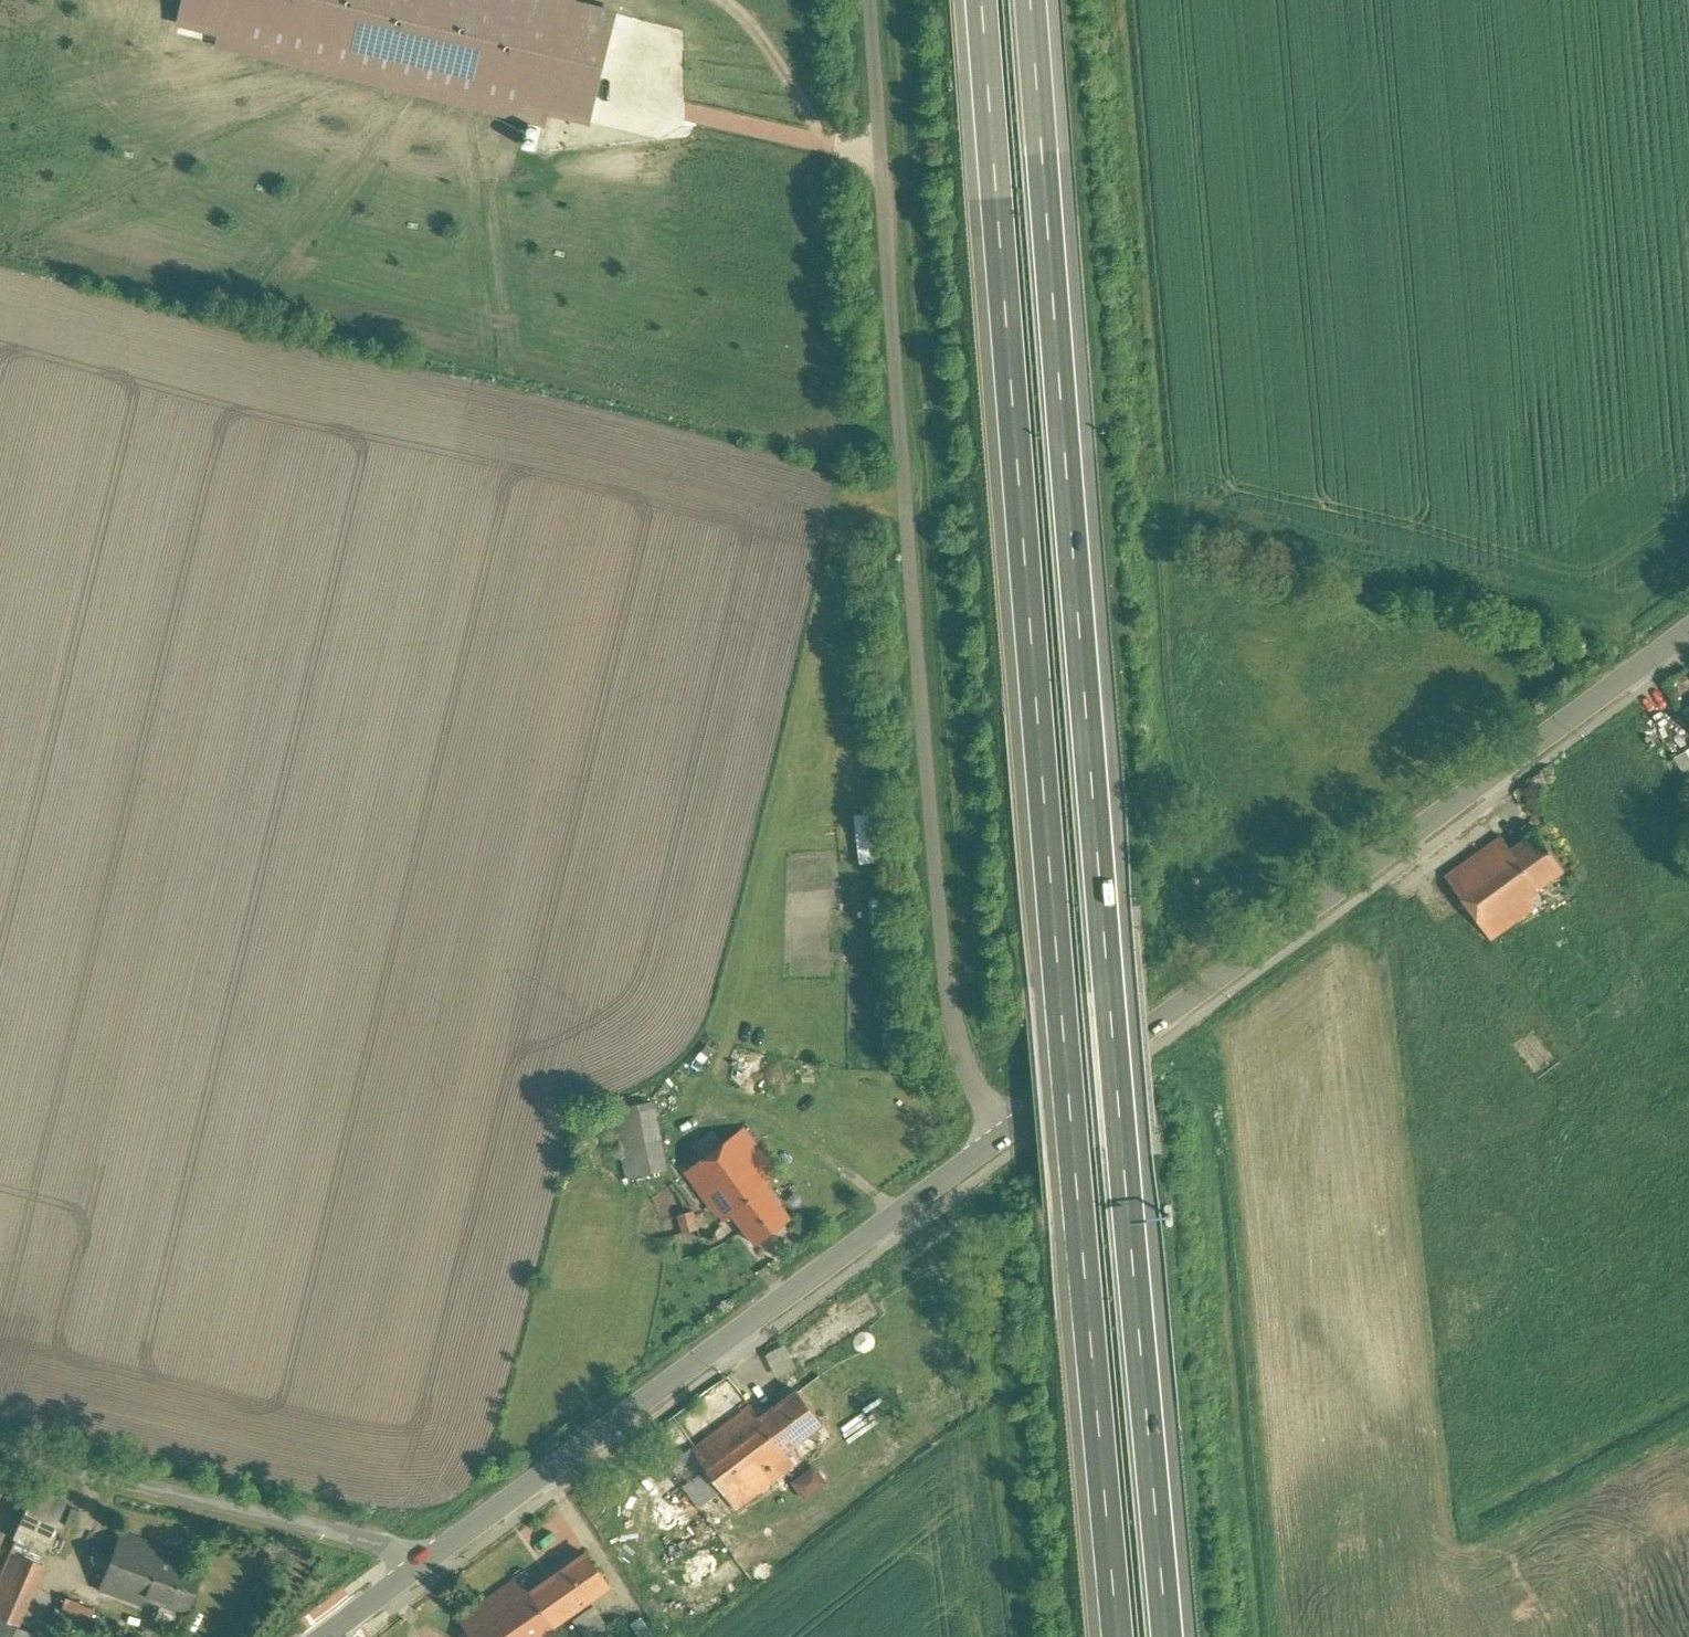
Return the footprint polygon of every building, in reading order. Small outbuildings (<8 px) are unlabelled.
[(176,23),(217,33),(214,44),(544,123),(546,114),(589,124),(616,10),(576,0),(181,0),(176,23)] [(1503,833),(1445,875),(1492,940),(1537,907),(1532,899),(1570,872),(1541,833),(1516,851),(1503,833)] [(667,1170),(657,1100),(616,1106),(626,1176),(667,1170)] [(742,1130),(686,1170),(722,1221),(734,1213),(755,1241),(791,1215),(767,1181),(774,1176),(742,1130)] [(684,1231),(701,1227),(696,1208),(679,1213),(684,1231)] [(756,1393),(690,1439),(733,1501),(840,1426),(815,1390),(774,1419),(756,1393)] [(822,1469),(796,1474),(802,1502),(827,1496),(822,1469)] [(32,1484),(13,1533),(48,1547),(67,1498),(32,1484)] [(741,1519),(692,1556),(704,1571),(752,1534),(741,1519)] [(116,1534),(97,1581),(145,1600),(152,1582),(188,1597),(200,1567),(116,1534)] [(468,1612),(486,1636),(547,1636),(632,1573),(602,1534),(540,1581),(529,1566),(468,1612)] [(45,1565),(8,1551),(0,1572),(0,1636),(32,1636),(34,1632),(21,1627),(45,1565)] [(65,1597),(60,1618),(90,1625),(95,1605),(65,1597)] [(609,1627),(594,1605),(576,1617),(590,1636),(595,1636),(609,1627)]
